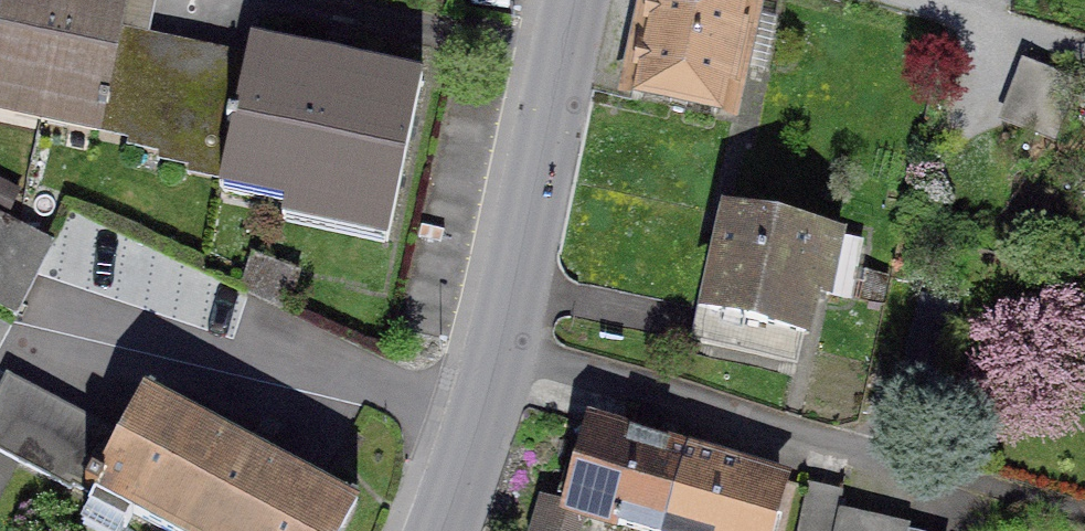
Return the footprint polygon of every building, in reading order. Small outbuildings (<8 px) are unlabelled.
[(44,122),(69,0),(1,0),(0,5),(0,113),(44,122)] [(44,122),(112,136),(115,121),(130,52),(140,0),(69,0),(44,122)] [(668,0),(657,0),(631,117),(725,137),(751,18),(668,0)] [(417,71),(247,37),(240,74),(225,144),(217,183),(387,217),(417,71)] [(240,74),(130,52),(115,121),(225,144),(240,74)] [(0,220),(0,308),(22,318),(44,271),(56,246),(0,220)] [(860,252),(716,221),(694,324),(689,344),(833,375),(860,252)] [(122,407),(109,432),(14,382),(0,409),(0,455),(145,530),(334,530),(339,522),(122,407)] [(679,476),(580,444),(553,530),(661,530),(679,476)] [(842,497),(848,473),(813,465),(798,530),(834,530),(842,497)] [(679,476),(661,530),(770,530),(778,508),(679,476)] [(914,513),(842,497),(834,530),(910,530),(914,513)] [(914,513),(910,530),(950,530),(952,522),(914,513)]
